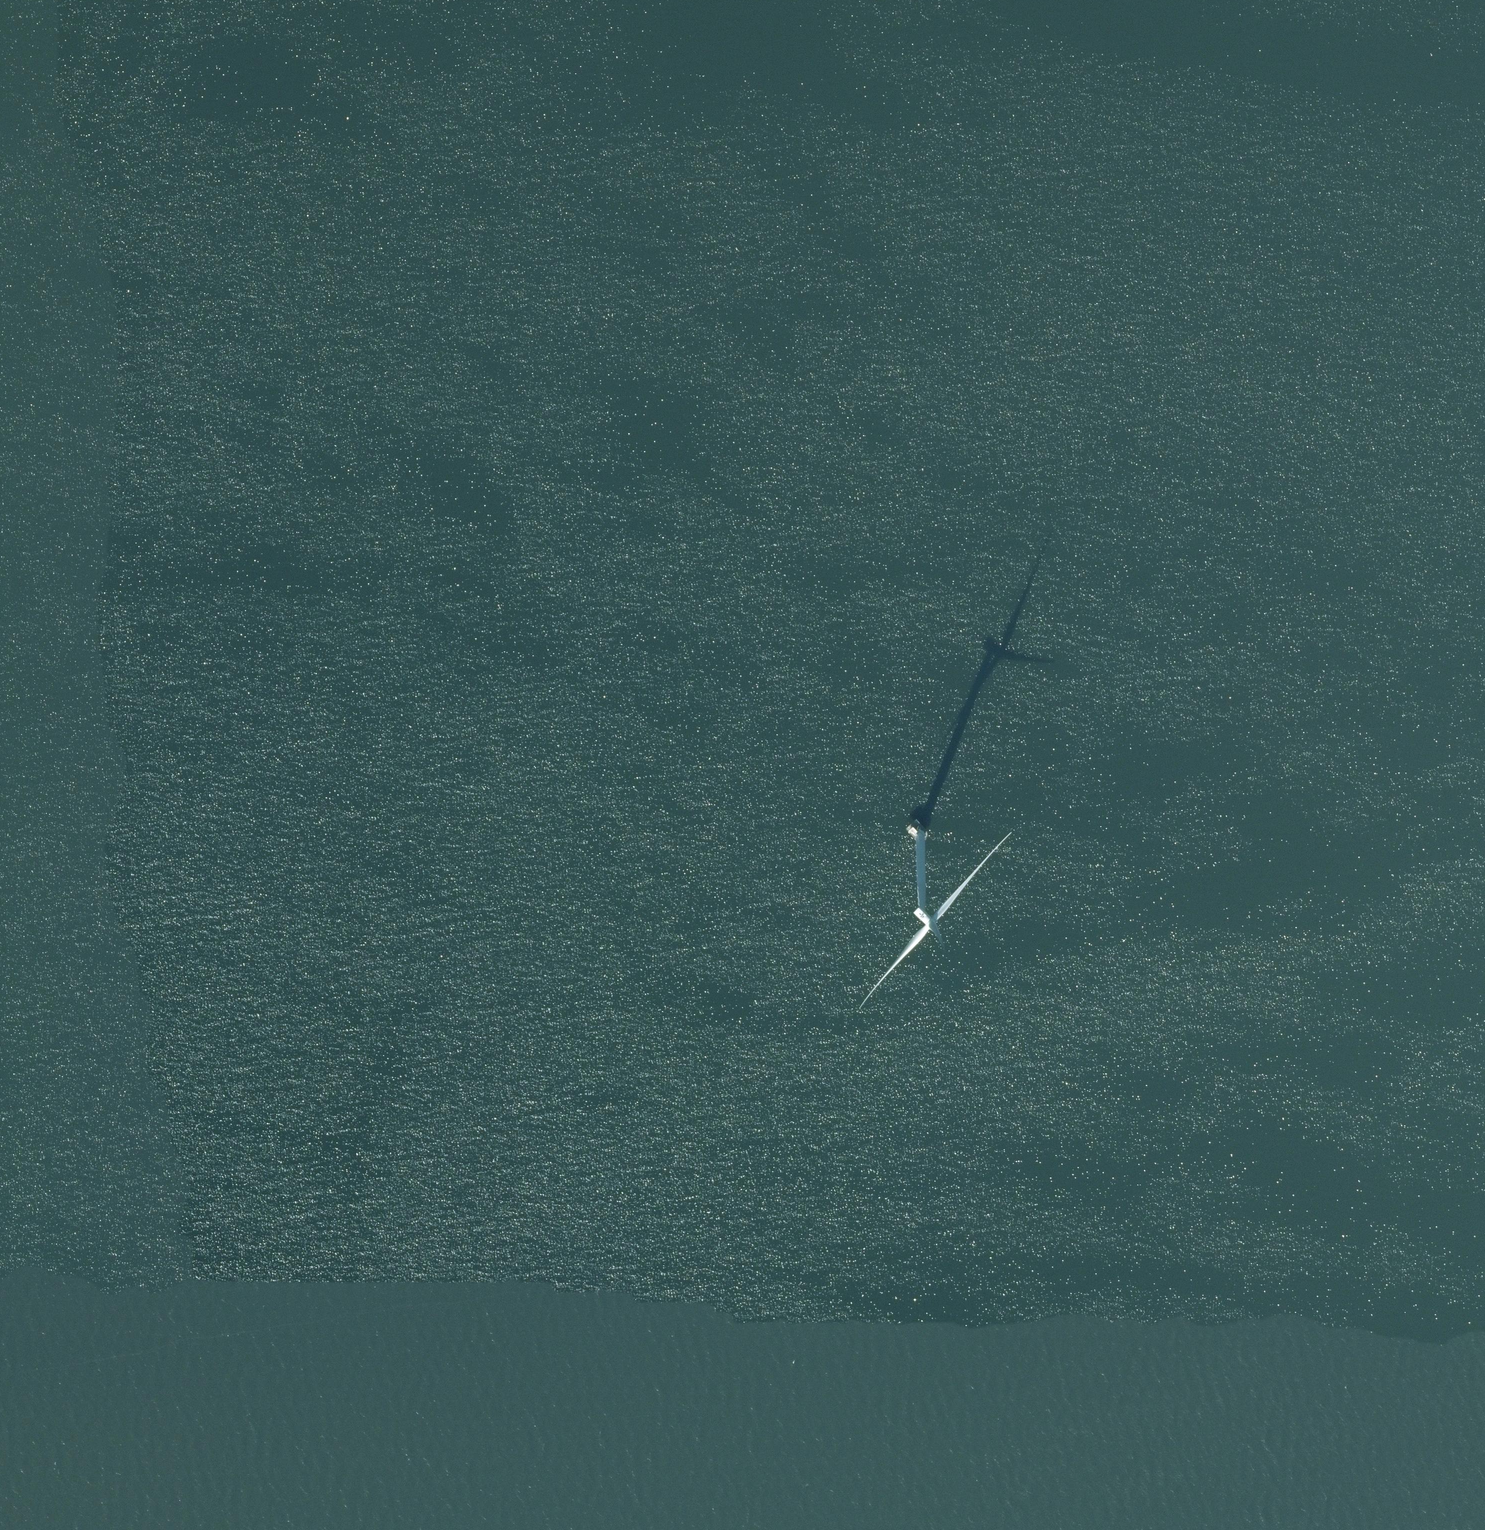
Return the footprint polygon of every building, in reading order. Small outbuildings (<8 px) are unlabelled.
[(916,828),(916,830),(916,832),(917,833),(918,834),(920,834),(922,834),(923,833),(924,832),(925,830),(924,828),(923,827),(922,826),(920,825),(918,826),(917,827),(916,828)]
